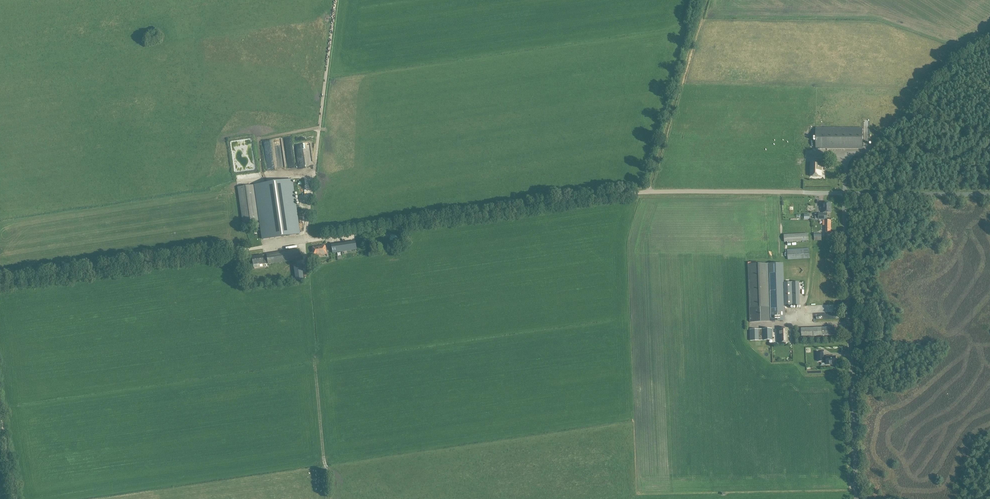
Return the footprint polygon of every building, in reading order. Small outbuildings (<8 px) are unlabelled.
[(862,128),(816,128),(816,149),(862,149),(862,128)] [(272,167),(272,158),(264,158),(264,166),(272,167)] [(821,162),(810,162),(810,176),(821,177),(821,162)] [(262,240),(298,235),(290,180),(255,185),(262,240)] [(254,185),(237,187),(242,223),(259,221),(254,185)] [(827,213),(827,212),(831,212),(831,203),(824,203),(823,212),(823,213),(819,213),(819,220),(827,220),(827,213)] [(784,242),(808,241),(808,233),(783,235),(784,242)] [(332,246),(333,254),(356,250),(355,242),(332,246)] [(325,246),(312,248),(313,256),(327,254),(325,246)] [(265,262),(263,262),(263,264),(268,263),(268,264),(293,261),(301,260),(299,249),(266,253),(268,261),(265,262)] [(787,260),(809,259),(809,250),(787,251),(787,260)] [(262,255),(252,257),(254,267),(259,266),(259,265),(263,264),(263,262),(265,262),(264,255),(262,255)] [(768,264),(770,320),(784,320),(783,307),(783,282),(782,263),(768,264)] [(302,264),(293,265),(295,282),(304,281),(302,264)] [(748,264),(750,322),(770,321),(770,320),(768,264),(748,264)] [(791,306),(790,282),(783,282),(783,307),(791,306)] [(798,282),(790,282),(791,306),(799,306),(798,282)] [(835,327),(801,328),(801,337),(835,335),(835,327)] [(772,328),(762,329),(762,340),(772,340),(772,328)] [(789,342),(788,328),(777,329),(778,342),(789,342)] [(749,341),(762,340),(762,329),(749,329),(749,341)] [(823,353),(818,354),(819,362),(827,361),(827,365),(836,364),(836,357),(824,357),(823,353)]
